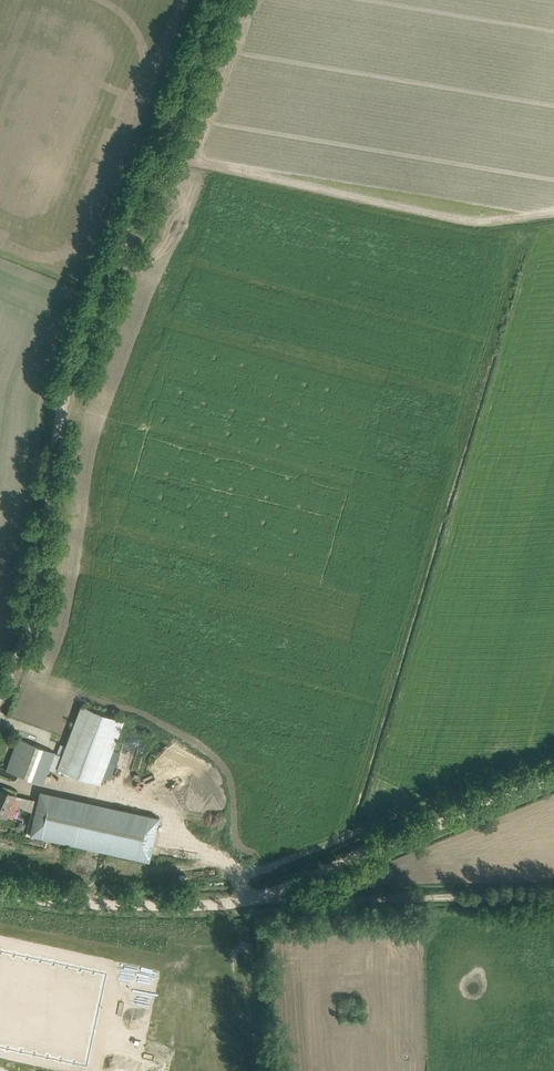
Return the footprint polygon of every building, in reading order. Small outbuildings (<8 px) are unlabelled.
[(124,722),(81,705),(57,768),(100,784),(113,750),(124,722)] [(18,774),(42,783),(54,752),(30,743),(19,739),(8,770),(18,774)] [(113,750),(103,777),(110,780),(120,753),(113,750)] [(6,816),(6,815),(13,818),(21,799),(15,796),(16,795),(0,788),(0,789),(0,814),(6,816)] [(31,833),(149,859),(158,818),(40,791),(31,833)] [(0,963),(0,1060),(50,1070),(84,1070),(102,985),(0,963)]
